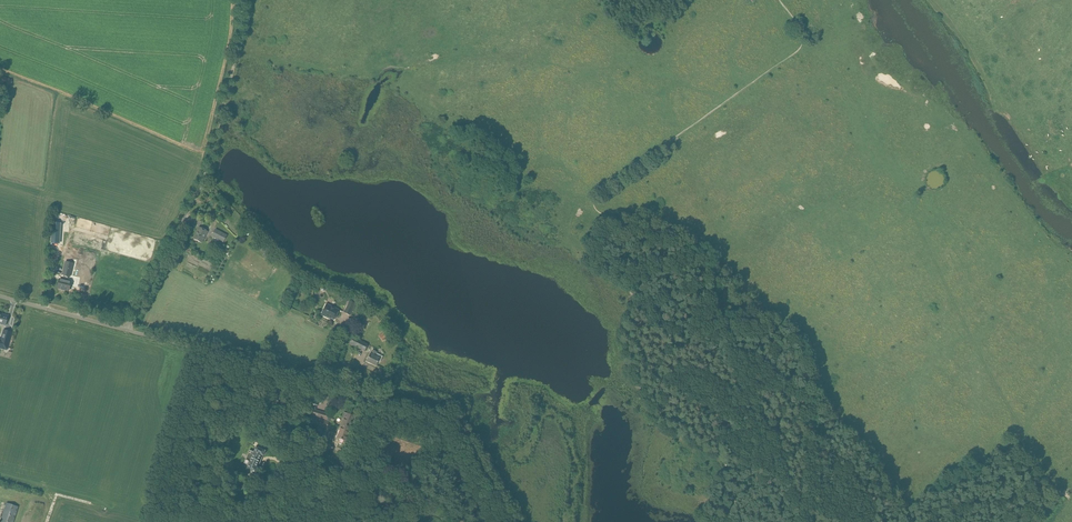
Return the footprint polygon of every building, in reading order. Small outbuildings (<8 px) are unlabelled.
[(52,222),(51,243),(58,243),(59,223),(52,222)] [(253,230),(252,229),(248,226),(243,231),(247,234),(249,231),(250,232),(253,230)] [(197,232),(193,239),(202,243),(208,231),(199,227),(197,231),(197,232)] [(69,231),(65,230),(63,229),(60,241),(66,243),(69,231)] [(223,243),(227,236),(215,230),(211,237),(223,243)] [(274,263),(277,258),(266,251),(263,256),(274,263)] [(68,262),(66,261),(62,275),(64,275),(63,280),(59,279),(57,288),(61,288),(61,290),(64,291),(65,289),(69,291),(71,282),(67,281),(68,276),(70,277),(73,263),(71,263),(68,262)] [(344,313),(350,315),(356,304),(350,301),(344,313)] [(326,304),(323,310),(321,315),(330,319),(331,318),(334,320),(339,310),(326,304)] [(387,330),(381,334),(386,340),(391,336),(387,330)] [(6,350),(11,334),(4,332),(1,341),(0,340),(0,348),(6,350)] [(352,337),(352,339),(349,344),(365,351),(368,345),(352,337)] [(375,356),(376,353),(377,352),(373,350),(371,354),(370,354),(367,361),(376,365),(378,361),(379,358),(375,356)] [(250,411),(246,421),(248,422),(247,423),(252,425),(257,413),(251,411),(250,411)] [(329,414),(319,411),(317,417),(327,420),(329,414)] [(349,427),(349,426),(353,416),(348,414),(345,419),(343,418),(339,428),(341,429),(345,430),(347,426),(349,427)] [(326,428),(329,422),(320,419),(318,425),(326,428)] [(350,427),(349,427),(347,426),(345,430),(341,429),(340,433),(339,433),(338,433),(337,436),(338,437),(338,438),(345,440),(350,427)] [(265,451),(263,450),(255,447),(253,452),(249,450),(244,463),(248,465),(246,470),(251,472),(250,473),(253,474),(253,473),(255,473),(265,451)] [(247,482),(246,481),(241,479),(235,492),(242,496),(245,489),(244,489),(247,482)] [(253,497),(247,493),(239,503),(246,508),(249,502),(253,497)] [(0,521),(13,521),(18,507),(6,503),(0,521)]
